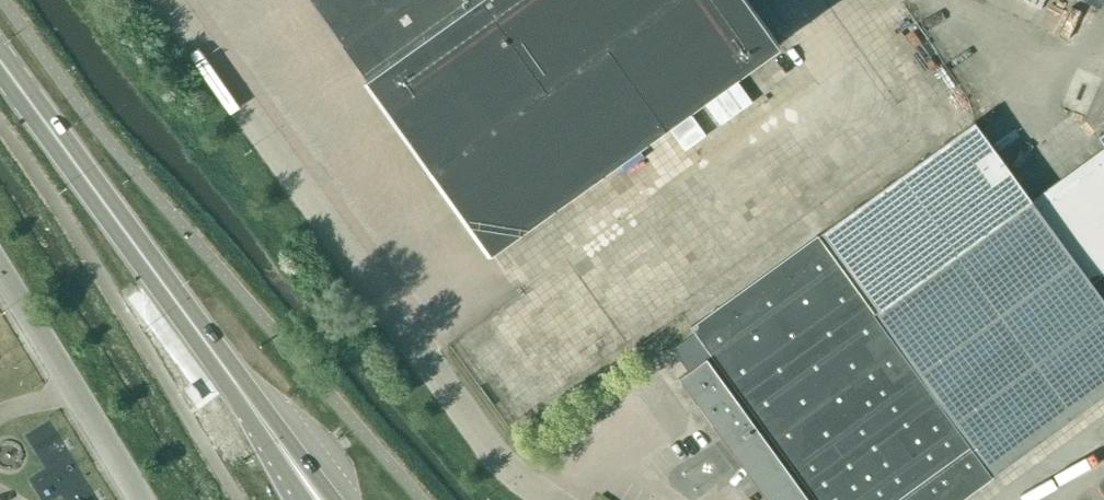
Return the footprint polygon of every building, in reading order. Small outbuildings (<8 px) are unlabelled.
[(343,41),(342,41),(490,248),(778,43),(748,0),(314,0),(343,41)] [(818,236),(875,313),(874,314),(934,396),(992,476),(1103,394),(1103,301),(1091,283),(1103,273),(1103,160),(1037,209),(974,122),(822,232),(822,233),(818,236)] [(679,378),(721,437),(741,465),(767,499),(962,499),(993,478),(992,476),(934,396),(874,314),(875,313),(818,236),(817,235),(690,327),(712,356),(707,360),(706,358),(679,378)]
